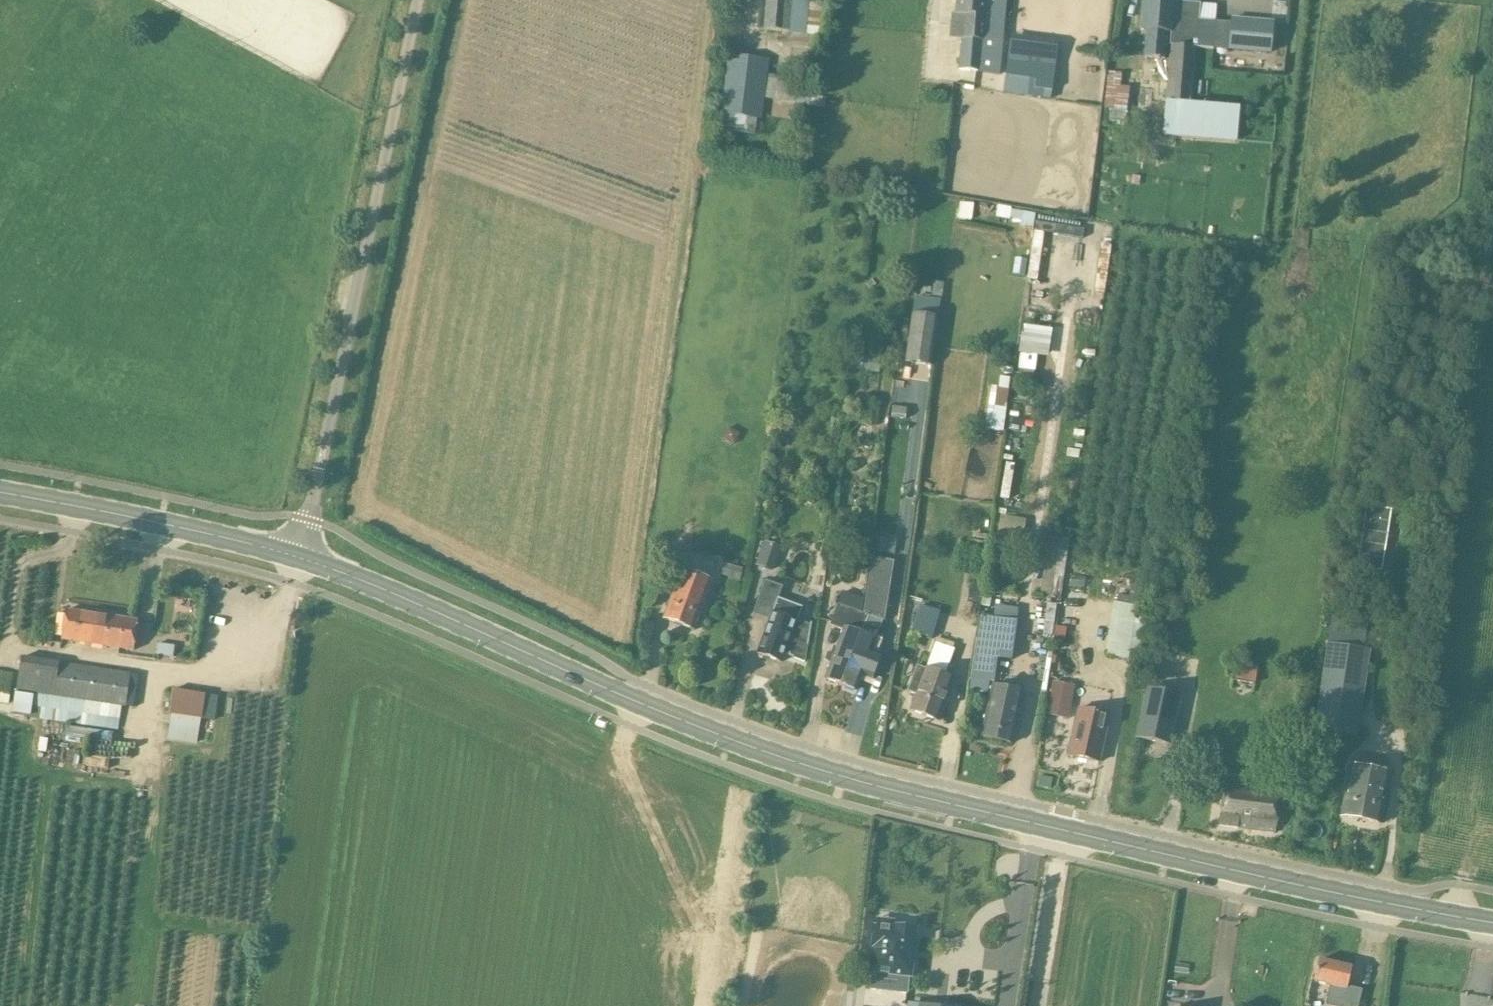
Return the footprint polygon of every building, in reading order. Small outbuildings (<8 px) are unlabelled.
[(810,0),(807,0),(760,0),(758,29),(807,33),(809,10),(810,0)] [(987,14),(988,0),(958,0),(956,15),(964,15),(959,69),(1000,74),(1005,16),(987,14)] [(1143,30),(1148,30),(1145,56),(1166,58),(1168,32),(1171,32),(1175,0),(1145,0),(1143,30)] [(1172,32),(1172,37),(1215,41),(1217,21),(1200,19),(1202,3),(1176,1),(1176,0),(1175,0),(1171,32),(1172,32)] [(1273,22),(1232,18),(1229,49),(1270,53),(1273,22)] [(1042,48),(1010,44),(1007,74),(1038,79),(1036,98),(1050,100),(1054,76),(1039,73),(1042,48)] [(1196,47),(1172,45),(1165,135),(1237,141),(1240,106),(1192,103),(1196,47)] [(723,113),(725,114),(761,119),(767,60),(730,55),(723,113)] [(795,104),(798,84),(798,79),(769,75),(765,99),(795,104)] [(960,203),(958,219),(971,220),(973,204),(960,203)] [(998,205),(996,217),(1010,219),(1010,218),(1021,219),(1018,237),(1032,239),(1036,213),(1011,210),(1011,207),(998,205)] [(938,318),(912,314),(905,361),(931,365),(938,318)] [(1032,387),(1036,356),(1021,354),(1017,385),(1032,387)] [(861,402),(857,429),(874,431),(877,405),(861,402)] [(892,407),(891,417),(905,419),(907,408),(892,407)] [(1005,411),(987,409),(983,432),(1001,434),(1005,411)] [(1391,511),(1366,507),(1357,568),(1382,572),(1391,511)] [(850,511),(838,509),(836,522),(844,523),(849,519),(850,511)] [(1025,541),(1027,517),(1001,514),(999,538),(1025,541)] [(1049,536),(1040,593),(1061,597),(1069,539),(1049,536)] [(758,564),(777,569),(784,546),(765,540),(758,564)] [(848,686),(848,688),(856,691),(878,633),(895,635),(902,590),(903,590),(909,546),(889,543),(885,577),(866,574),(865,585),(884,588),(880,618),(866,613),(862,623),(840,683),(848,686)] [(723,573),(741,577),(744,566),(725,561),(723,573)] [(682,570),(664,618),(694,629),(712,581),(682,570)] [(783,587),(766,580),(753,614),(769,620),(757,654),(782,663),(785,655),(806,662),(812,626),(797,621),(802,607),(778,599),(783,587)] [(981,605),(990,607),(993,591),(984,589),(981,605)] [(974,590),(972,602),(980,604),(982,592),(974,590)] [(825,679),(848,688),(848,686),(840,683),(862,623),(866,613),(860,610),(862,598),(845,592),(834,624),(844,628),(835,653),(829,654),(827,659),(831,663),(825,679)] [(1131,638),(1134,613),(1135,605),(1115,603),(1108,658),(1127,661),(1128,654),(1131,638)] [(62,641),(90,645),(95,614),(67,610),(62,641)] [(95,614),(90,645),(133,651),(138,621),(95,614)] [(970,677),(992,681),(996,657),(1009,659),(1015,620),(980,614),(970,677)] [(1344,735),(1358,737),(1372,649),(1363,648),(1366,622),(1331,617),(1312,747),(1342,751),(1344,735)] [(915,620),(911,633),(931,639),(935,626),(915,620)] [(158,643),(156,655),(173,658),(174,645),(158,643)] [(927,669),(910,711),(940,722),(954,680),(945,676),(956,651),(938,643),(927,669)] [(130,674),(21,657),(13,714),(29,716),(33,692),(125,706),(130,674)] [(1257,667),(1237,664),(1234,681),(1255,684),(1257,667)] [(9,704),(14,673),(0,671),(0,702),(9,704)] [(1054,682),(1049,702),(1070,707),(1074,686),(1054,682)] [(993,686),(981,736),(1012,743),(1024,693),(993,686)] [(1146,686),(1135,738),(1167,745),(1178,694),(1146,686)] [(203,694),(173,689),(169,713),(214,720),(218,696),(203,694)] [(1078,708),(1068,754),(1100,761),(1110,715),(1078,708)] [(1351,766),(1341,816),(1380,823),(1390,773),(1351,766)] [(1225,779),(1221,826),(1276,833),(1283,787),(1225,779)] [(915,930),(878,927),(874,926),(869,972),(876,973),(876,977),(892,978),(892,974),(911,976),(915,930)] [(1347,987),(1351,968),(1318,961),(1314,982),(1331,985),(1325,1005),(1330,1005),(1359,1005),(1362,990),(1347,987)]
